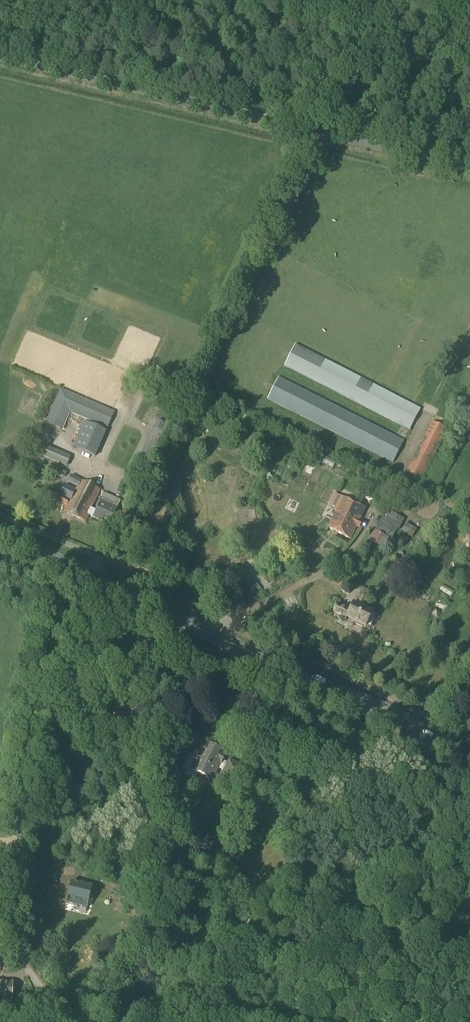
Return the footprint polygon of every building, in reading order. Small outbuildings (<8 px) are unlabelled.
[(409,430),(420,408),(294,343),(283,366),(409,430)] [(403,440),(277,377),(266,399),(392,463),(403,440)] [(46,422),(62,430),(70,413),(107,429),(114,411),(60,388),(46,422)] [(105,432),(83,422),(72,447),(94,457),(105,432)] [(404,475),(406,476),(401,486),(413,492),(417,482),(419,483),(446,429),(431,422),(404,475)] [(153,428),(132,471),(144,477),(165,434),(153,428)] [(44,445),(40,454),(66,466),(70,456),(44,445)] [(399,465),(406,469),(412,458),(405,454),(399,465)] [(324,458),(321,463),(325,465),(324,466),(328,468),(328,467),(332,469),(335,463),(324,458)] [(88,514),(91,508),(100,489),(71,475),(68,481),(78,485),(76,489),(65,484),(57,502),(66,506),(64,511),(85,521),(88,514)] [(362,490),(375,496),(379,487),(367,481),(362,490)] [(91,508),(88,514),(94,517),(102,521),(103,518),(111,522),(121,500),(105,493),(101,500),(97,510),(91,508)] [(336,509),(327,527),(349,539),(356,526),(358,527),(361,522),(358,521),(364,508),(335,494),(329,505),(336,509)] [(400,509),(397,515),(387,510),(376,532),(374,531),(369,540),(381,546),(382,544),(387,546),(396,529),(398,530),(403,519),(407,513),(400,509)] [(416,529),(405,523),(400,531),(411,537),(416,529)] [(365,628),(365,627),(369,629),(376,615),(371,613),(372,612),(362,608),(365,600),(369,593),(361,590),(354,605),(352,604),(348,611),(335,605),(332,612),(355,623),(354,625),(362,628),(363,626),(365,628)] [(185,752),(189,729),(178,727),(174,751),(185,752)] [(184,773),(191,769),(212,779),(220,763),(225,766),(222,772),(235,778),(241,765),(228,759),(227,762),(221,760),(224,754),(219,752),(220,750),(210,746),(209,747),(203,744),(198,755),(194,754),(193,756),(190,755),(183,770),(184,773)] [(71,879),(65,900),(87,906),(92,884),(71,879)] [(0,981),(0,999),(11,1000),(12,981),(0,981)]
